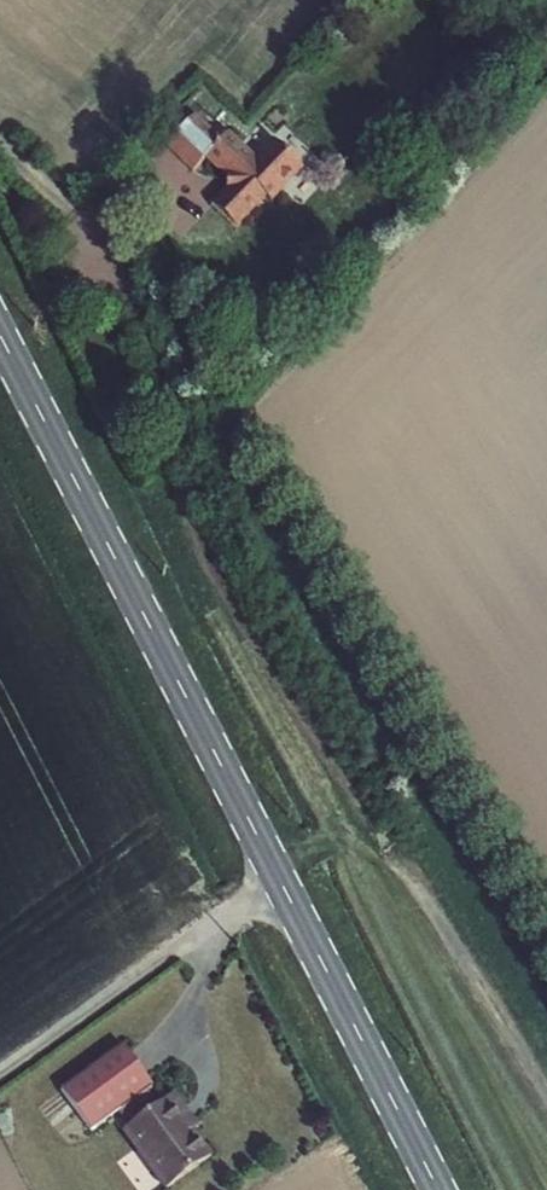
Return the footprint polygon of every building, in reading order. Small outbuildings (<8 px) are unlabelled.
[(230,128),(204,104),(177,132),(203,159),(216,147),(234,163),(235,179),(221,192),(243,215),(274,186),(278,190),(310,158),(282,130),(264,148),(238,122),(230,128)] [(129,1142),(124,1146),(155,1189),(185,1189),(211,1174),(191,1145),(179,1127),(185,1123),(176,1110),(158,1121),(147,1106),(153,1103),(124,1061),(70,1099),(97,1141),(118,1126),(125,1121),(136,1138),(129,1142)] [(90,1146),(97,1141),(70,1099),(62,1104),(90,1146)] [(118,1126),(129,1142),(136,1138),(125,1121),(118,1126)] [(197,1141),(185,1123),(179,1127),(191,1145),(197,1141)]
